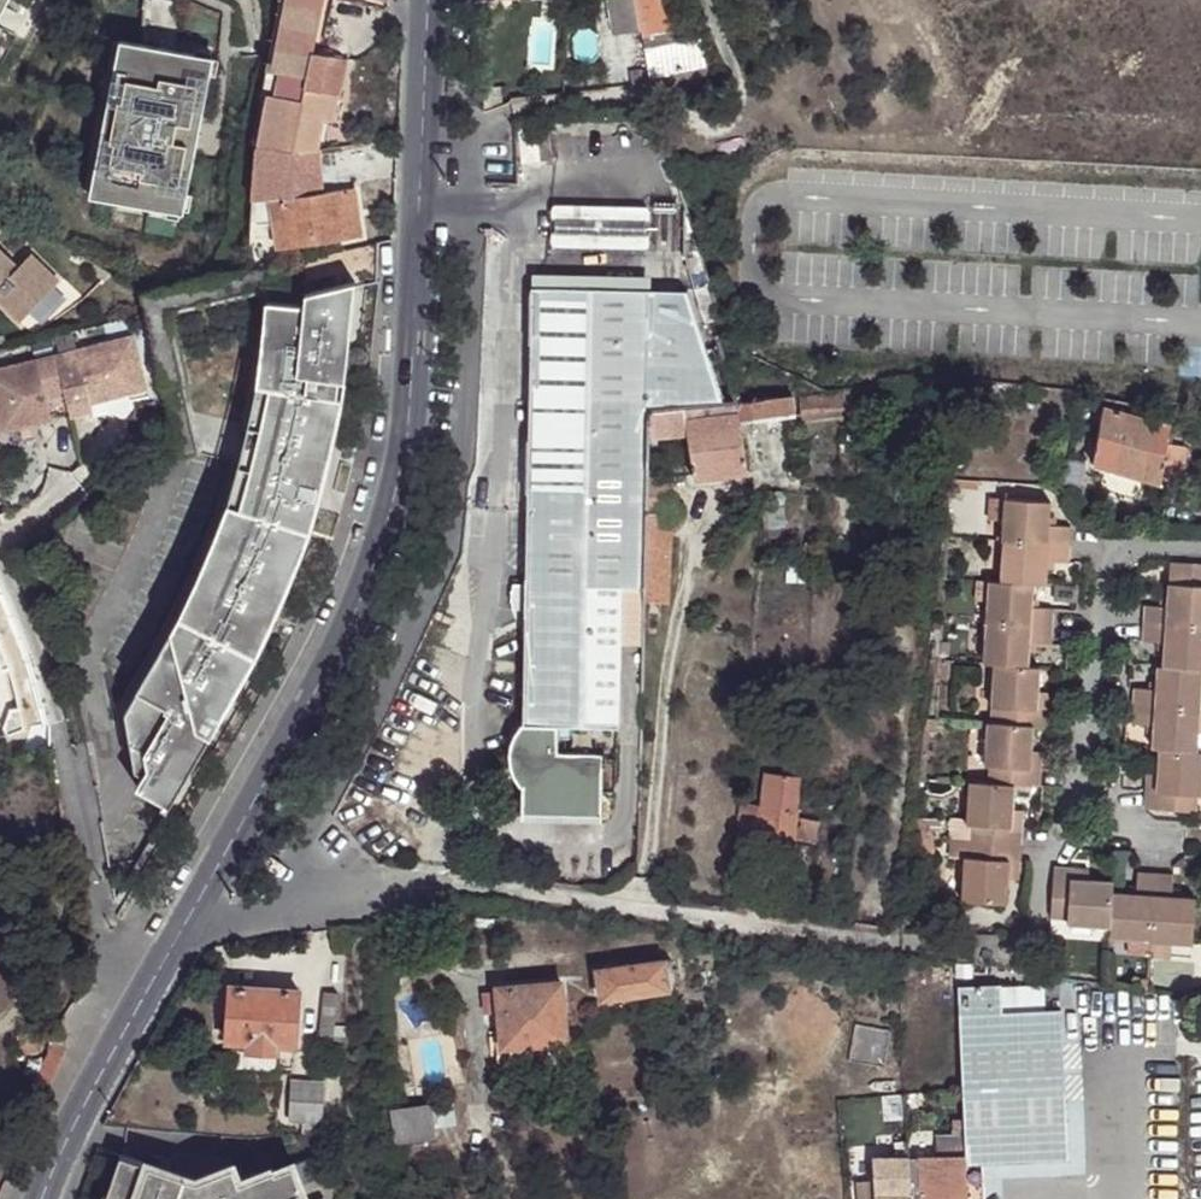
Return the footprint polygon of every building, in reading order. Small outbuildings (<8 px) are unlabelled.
[(295,0),(287,0),(269,97),(273,98),(273,97),(295,0)] [(314,55),(319,31),(331,34),(336,16),(341,16),(343,0),(295,0),(273,97),(273,98),(304,104),(314,55)] [(614,37),(647,32),(641,0),(608,0),(614,37)] [(647,32),(648,33),(649,39),(678,34),(672,0),(641,0),(647,32)] [(681,47),(678,34),(649,39),(656,72),(657,80),(698,71),(693,45),(681,47)] [(165,186),(183,190),(204,82),(187,79),(191,57),(121,43),(92,193),(161,207),(165,186)] [(693,45),(698,71),(705,70),(701,44),(693,45)] [(266,150),(293,156),(301,155),(320,152),(327,122),(334,123),(347,62),(314,55),(304,104),(273,98),(266,150)] [(204,82),(208,60),(191,57),(187,79),(204,82)] [(656,72),(638,74),(640,89),(658,86),(657,80),(656,72)] [(259,149),(266,150),(273,98),(269,97),(259,149)] [(259,202),(255,226),(277,224),(280,250),(345,243),(339,192),(324,194),(320,152),(301,155),(293,156),(255,162),(252,202),(259,202)] [(161,207),(179,211),(183,190),(165,186),(161,207)] [(357,190),(339,192),(345,243),(363,241),(357,190)] [(653,207),(561,204),(560,239),(652,243),(653,207)] [(254,270),(144,296),(166,310),(302,280),(378,264),(379,243),(254,270)] [(22,321),(30,312),(51,290),(59,281),(31,254),(18,268),(0,251),(0,301),(22,321)] [(715,282),(700,286),(711,322),(727,318),(715,282)] [(305,306),(268,303),(260,386),(255,410),(244,454),(230,496),(212,538),(192,578),(174,611),(119,708),(131,766),(140,771),(133,783),(170,804),(232,691),(263,628),(293,554),(321,472),(341,392),(349,355),(356,283),(306,294),(305,306)] [(654,415),(676,412),(688,412),(693,412),(729,408),(691,287),(539,284),(526,585),(511,585),(512,609),(525,610),(521,722),(559,723),(614,725),(621,586),(648,586),(651,514),(651,505),(651,498),(651,491),(651,482),(650,438),(654,415)] [(51,290),(30,312),(41,323),(63,301),(51,290)] [(268,303),(258,301),(250,385),(245,411),(234,452),(221,493),(204,533),(185,572),(165,606),(111,704),(119,708),(174,611),(192,578),(212,538),(230,496),(244,454),(255,410),(260,386),(268,303)] [(136,339),(57,357),(66,394),(71,419),(94,414),(92,405),(148,392),(136,339)] [(0,370),(0,423),(2,433),(52,422),(47,398),(66,394),(57,357),(0,370)] [(860,413),(858,392),(840,395),(842,414),(860,413)] [(750,395),(753,404),(762,402),(759,394),(750,395)] [(822,397),(824,416),(842,414),(840,395),(836,395),(822,397)] [(805,398),(806,418),(824,416),(822,397),(805,398)] [(1132,413),(1135,404),(1112,399),(1110,408),(1132,413)] [(801,420),(799,400),(762,402),(753,404),(745,406),(746,424),(774,423),(801,420)] [(690,435),(695,481),(749,477),(746,424),(745,406),(729,408),(693,412),(688,412),(690,435)] [(1172,424),(1132,413),(1110,408),(1105,407),(1093,464),(1111,469),(1149,478),(1160,481),(1162,474),(1169,445),(1172,424)] [(682,437),(690,435),(688,412),(676,412),(654,415),(650,438),(682,437)] [(896,443),(910,442),(909,433),(895,434),(896,443)] [(685,481),(682,437),(650,438),(651,482),(671,482),(685,481)] [(1169,445),(1162,474),(1181,479),(1187,449),(1169,445)] [(1149,478),(1111,469),(1105,495),(1143,505),(1149,478)] [(671,491),(671,482),(651,482),(651,491),(671,491)] [(982,486),(942,483),(941,494),(981,496),(982,486)] [(670,506),(671,498),(651,498),(651,505),(670,506)] [(798,511),(800,515),(810,513),(811,511),(809,506),(804,503),(799,505),(798,511)] [(1009,525),(1010,504),(996,504),(994,524),(1009,525)] [(1007,585),(1038,587),(1049,587),(1052,564),(1072,566),(1075,530),(1055,528),(1058,509),(1010,504),(1009,525),(1008,543),(1011,543),(1009,564),(1007,585)] [(670,514),(670,506),(651,505),(651,514),(670,514)] [(668,607),(670,514),(651,514),(648,586),(648,607),(668,607)] [(961,561),(963,540),(952,539),(950,560),(961,561)] [(1196,581),(1197,562),(1174,561),(1173,580),(1196,581)] [(990,582),(993,584),(1007,585),(1009,564),(992,562),(990,582)] [(1196,581),(1173,580),(1170,603),(1149,602),(1148,621),(1200,624),(1200,581),(1196,581)] [(991,607),(991,625),(1056,630),(1058,612),(1036,610),(1038,587),(1007,585),(993,584),(992,588),(991,607)] [(979,606),(991,607),(992,588),(981,586),(979,606)] [(1148,621),(1147,639),(1169,640),(1168,662),(1200,665),(1200,624),(1148,621)] [(989,665),(997,666),(1033,668),(1035,645),(1055,647),(1056,630),(991,625),(989,665)] [(1168,662),(1164,663),(1161,685),(1141,684),(1140,704),(1200,708),(1200,665),(1168,662)] [(956,664),(944,663),(942,680),(954,681),(956,664)] [(999,709),(998,723),(1037,727),(1049,727),(1050,713),(1039,712),(1041,693),(1042,670),(1033,668),(997,666),(994,708),(999,709)] [(1039,712),(1050,713),(1052,694),(1041,693),(1039,712)] [(1140,704),(1139,723),(1159,725),(1157,746),(1165,747),(1200,749),(1200,708),(1140,704)] [(509,737),(506,745),(506,758),(511,771),(520,783),(519,808),(600,811),(602,750),(557,748),(559,723),(521,722),(514,728),(509,737)] [(993,767),(992,783),(1016,786),(1042,787),(1044,770),(1033,770),(1034,754),(1037,727),(998,723),(993,722),(989,765),(993,767)] [(1165,747),(1163,773),(1162,790),(1151,790),(1151,805),(1200,808),(1200,804),(1200,749),(1165,747)] [(1045,754),(1034,754),(1033,770),(1044,770),(1045,754)] [(1162,790),(1163,773),(1152,772),(1151,790),(1162,790)] [(766,806),(798,809),(798,806),(799,777),(767,773),(762,806),(766,807),(766,806)] [(972,783),(969,826),(969,827),(972,827),(971,843),(1012,845),(1024,846),(1025,830),(1013,828),(1015,810),(1016,786),(992,783),(972,783)] [(774,841),(795,842),(796,840),(797,816),(798,809),(766,806),(766,807),(762,806),(743,804),(737,836),(774,841)] [(797,816),(809,819),(811,808),(798,806),(798,809),(797,816)] [(1013,828),(1025,830),(1027,812),(1015,810),(1013,828)] [(797,816),(796,840),(816,844),(820,820),(809,819),(797,816)] [(969,827),(969,826),(954,825),(954,841),(971,843),(972,827),(969,827)] [(933,839),(919,838),(919,854),(932,855),(933,839)] [(773,848),(795,850),(795,842),(774,841),(773,848)] [(969,859),(971,843),(954,841),(952,857),(966,859),(969,859)] [(1012,845),(971,843),(969,859),(966,859),(964,901),(1008,903),(1010,879),(1011,862),(1012,845)] [(1024,846),(1012,845),(1011,862),(1023,863),(1024,846)] [(1011,862),(1010,879),(1021,880),(1023,863),(1011,862)] [(1154,939),(1175,942),(1197,943),(1200,897),(1176,893),(1176,874),(1141,870),(1140,891),(1116,889),(1116,880),(1091,877),(1073,876),(1073,867),(1056,866),(1053,917),(1068,918),(1067,922),(1113,925),(1113,933),(1132,935),(1154,936),(1154,939)] [(1073,876),(1091,877),(1091,869),(1073,867),(1073,876)] [(394,925),(393,942),(411,939),(400,920),(394,925)] [(1174,956),(1175,942),(1154,939),(1154,936),(1132,935),(1131,953),(1174,956)] [(667,992),(664,963),(597,970),(601,1000),(667,992)] [(986,1161),(1072,1158),(1066,1005),(1005,1006),(1003,981),(960,981),(962,1137),(963,1156),(966,1198),(988,1198),(986,1161)] [(502,1047),(566,1041),(561,983),(496,989),(496,993),(498,1014),(502,1047)] [(227,1040),(233,1041),(248,1042),(248,1051),(276,1052),(277,1044),(295,1045),(299,991),(231,986),(227,1040)] [(334,1036),(337,993),(326,993),(322,1034),(334,1036)] [(498,1014),(496,993),(483,995),(484,1015),(498,1014)] [(850,1059),(883,1062),(887,1030),(853,1027),(850,1059)] [(68,1042),(66,1032),(51,1033),(50,1051),(64,1052),(68,1042)] [(40,1052),(37,1033),(19,1037),(21,1056),(40,1052)] [(233,1041),(231,1063),(274,1067),(276,1052),(248,1051),(248,1042),(233,1041)] [(568,1055),(566,1041),(502,1047),(503,1063),(568,1055)] [(288,1119),(320,1121),(323,1085),(291,1083),(288,1119)] [(924,1120),(921,1102),(906,1103),(909,1122),(924,1120)] [(392,1113),(395,1143),(433,1139),(430,1108),(392,1113)] [(935,1157),(963,1156),(962,1137),(934,1139),(935,1157)] [(963,1156),(935,1157),(915,1160),(917,1198),(909,1198),(906,1198),(966,1198),(963,1156)] [(917,1198),(915,1160),(906,1161),(909,1198),(917,1198)] [(906,1161),(873,1163),(875,1185),(875,1198),(906,1198),(909,1198),(906,1161)] [(293,1165),(275,1172),(274,1170),(239,1184),(231,1168),(195,1182),(117,1171),(107,1198),(306,1198),(293,1165)] [(875,1185),(858,1186),(859,1198),(875,1198),(875,1185)]
